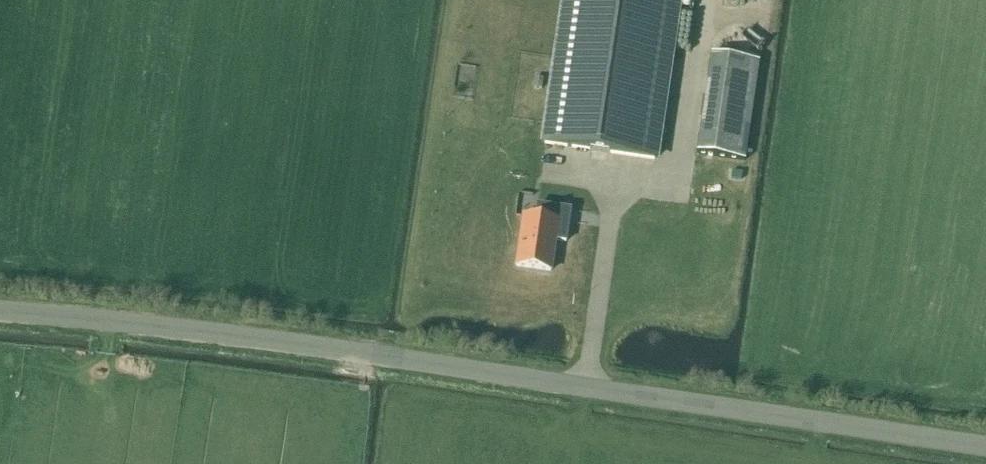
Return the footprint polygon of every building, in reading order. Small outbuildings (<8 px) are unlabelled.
[(544,143),(654,159),(677,0),(565,0),(544,143)] [(711,55),(697,154),(744,161),(759,62),(711,55)] [(542,89),(543,78),(535,77),(534,87),(542,89)] [(537,205),(535,218),(523,217),(516,266),(550,271),(555,240),(566,242),(570,209),(537,205)]
